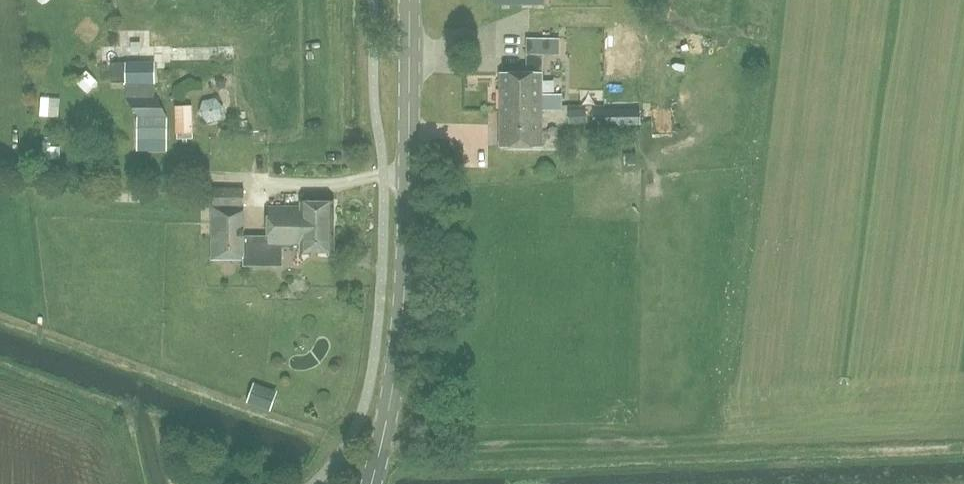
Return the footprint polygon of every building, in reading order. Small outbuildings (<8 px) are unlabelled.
[(542,54),(559,54),(559,39),(527,39),(527,54),(542,54)] [(126,62),(111,62),(111,83),(126,83),(125,100),(155,99),(154,61),(126,61),(126,62)] [(542,147),(542,73),(500,73),(500,147),(542,147)] [(564,91),(547,92),(547,110),(565,110),(564,91)] [(221,108),(207,112),(210,127),(225,123),(221,108)] [(604,110),(594,111),(594,125),(640,124),(639,109),(604,110)] [(138,117),(137,139),(166,139),(167,118),(138,117)] [(244,237),(244,188),(212,188),(212,259),(244,259),(244,237)] [(334,252),(334,202),(301,202),(301,206),(267,206),(268,237),(244,237),(244,259),(243,268),(282,269),(282,247),(301,247),(301,252),(334,252)] [(254,385),(248,403),(269,411),(276,393),(254,385)]
